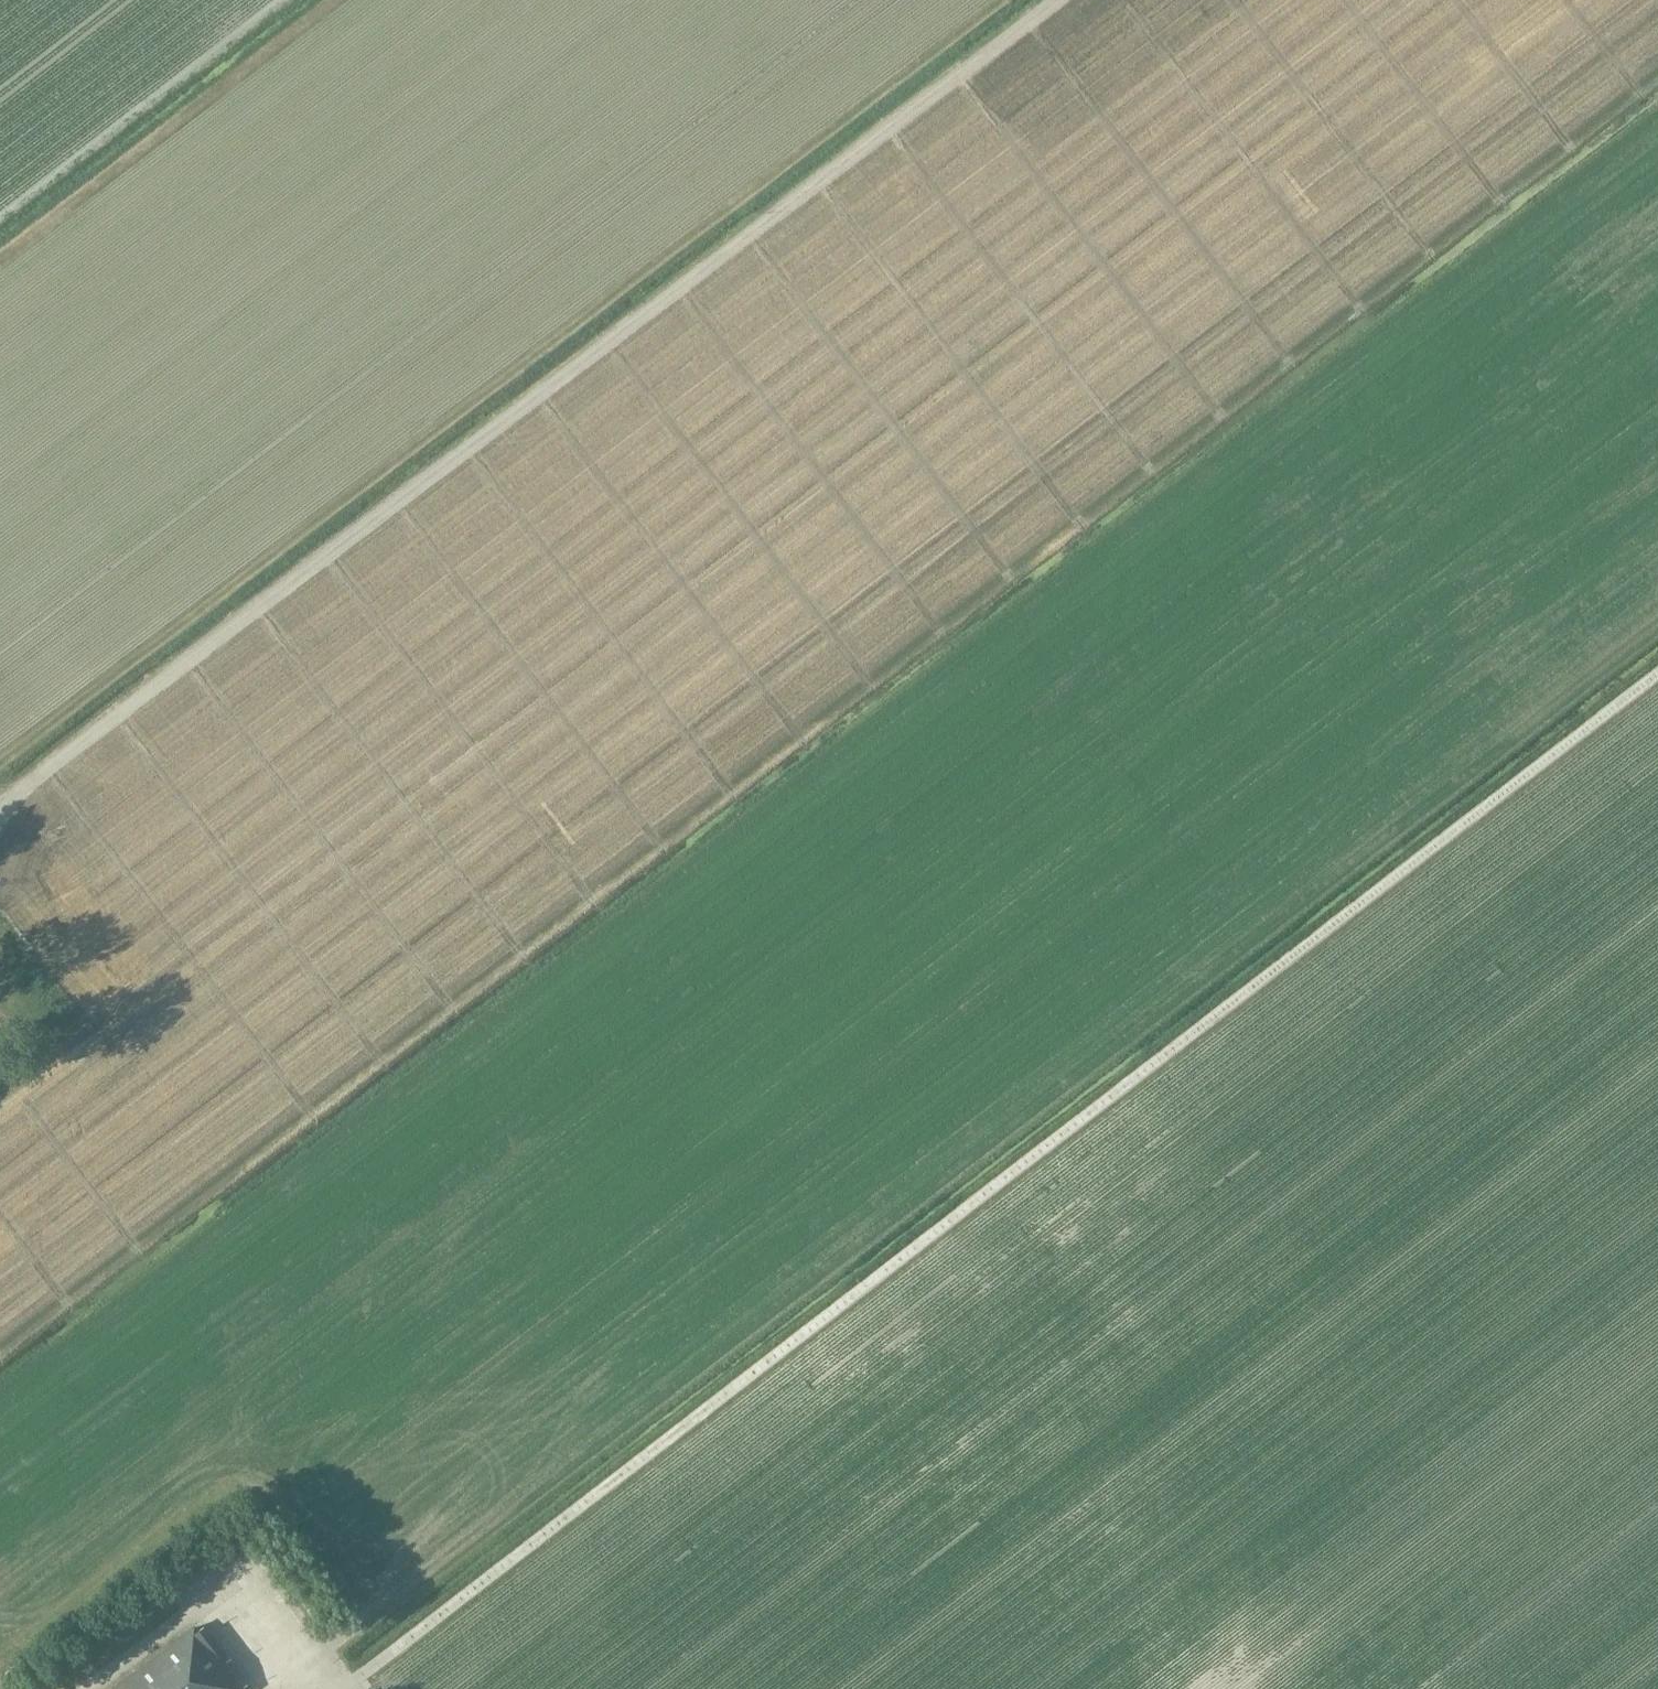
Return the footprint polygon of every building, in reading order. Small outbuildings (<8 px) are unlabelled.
[(194,1627),(114,1688),(240,1688),(194,1627)]
